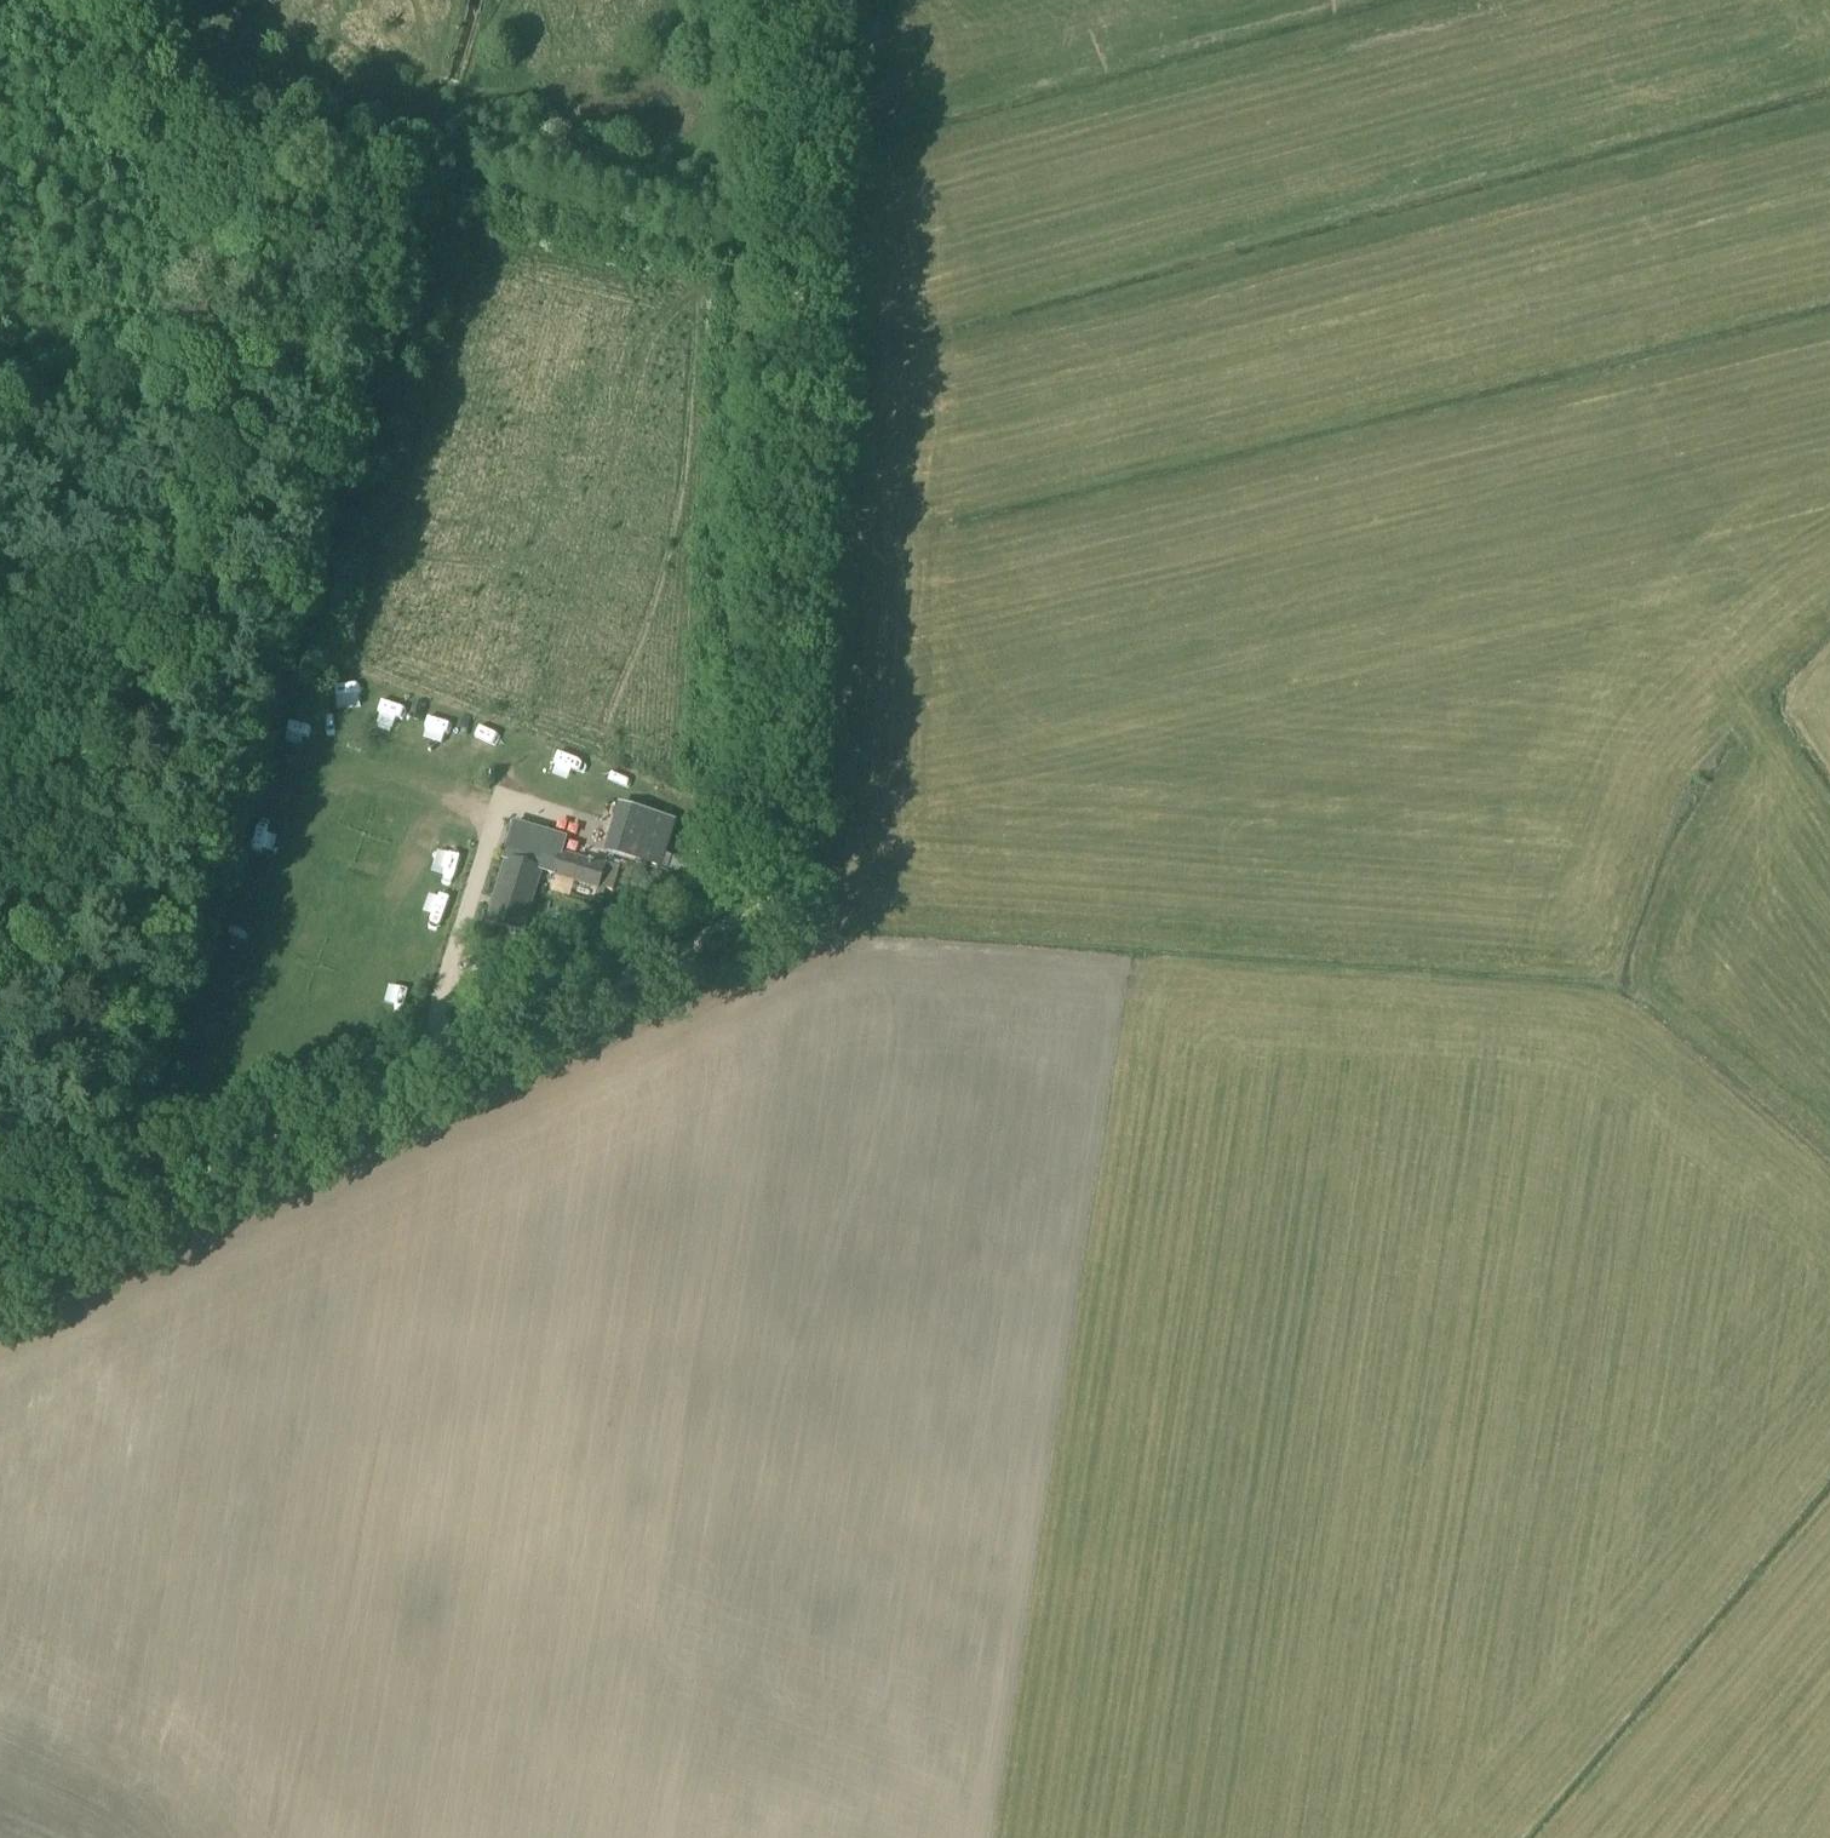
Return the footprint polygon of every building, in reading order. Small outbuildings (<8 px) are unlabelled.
[(410,459),(405,477),(421,482),(427,464),(410,459)] [(284,786),(277,806),(299,813),(306,794),(284,786)] [(611,855),(653,867),(667,821),(625,808),(611,855)] [(551,877),(595,891),(596,891),(604,866),(559,852),(551,877)] [(520,933),(539,870),(507,860),(487,923),(520,933)]
